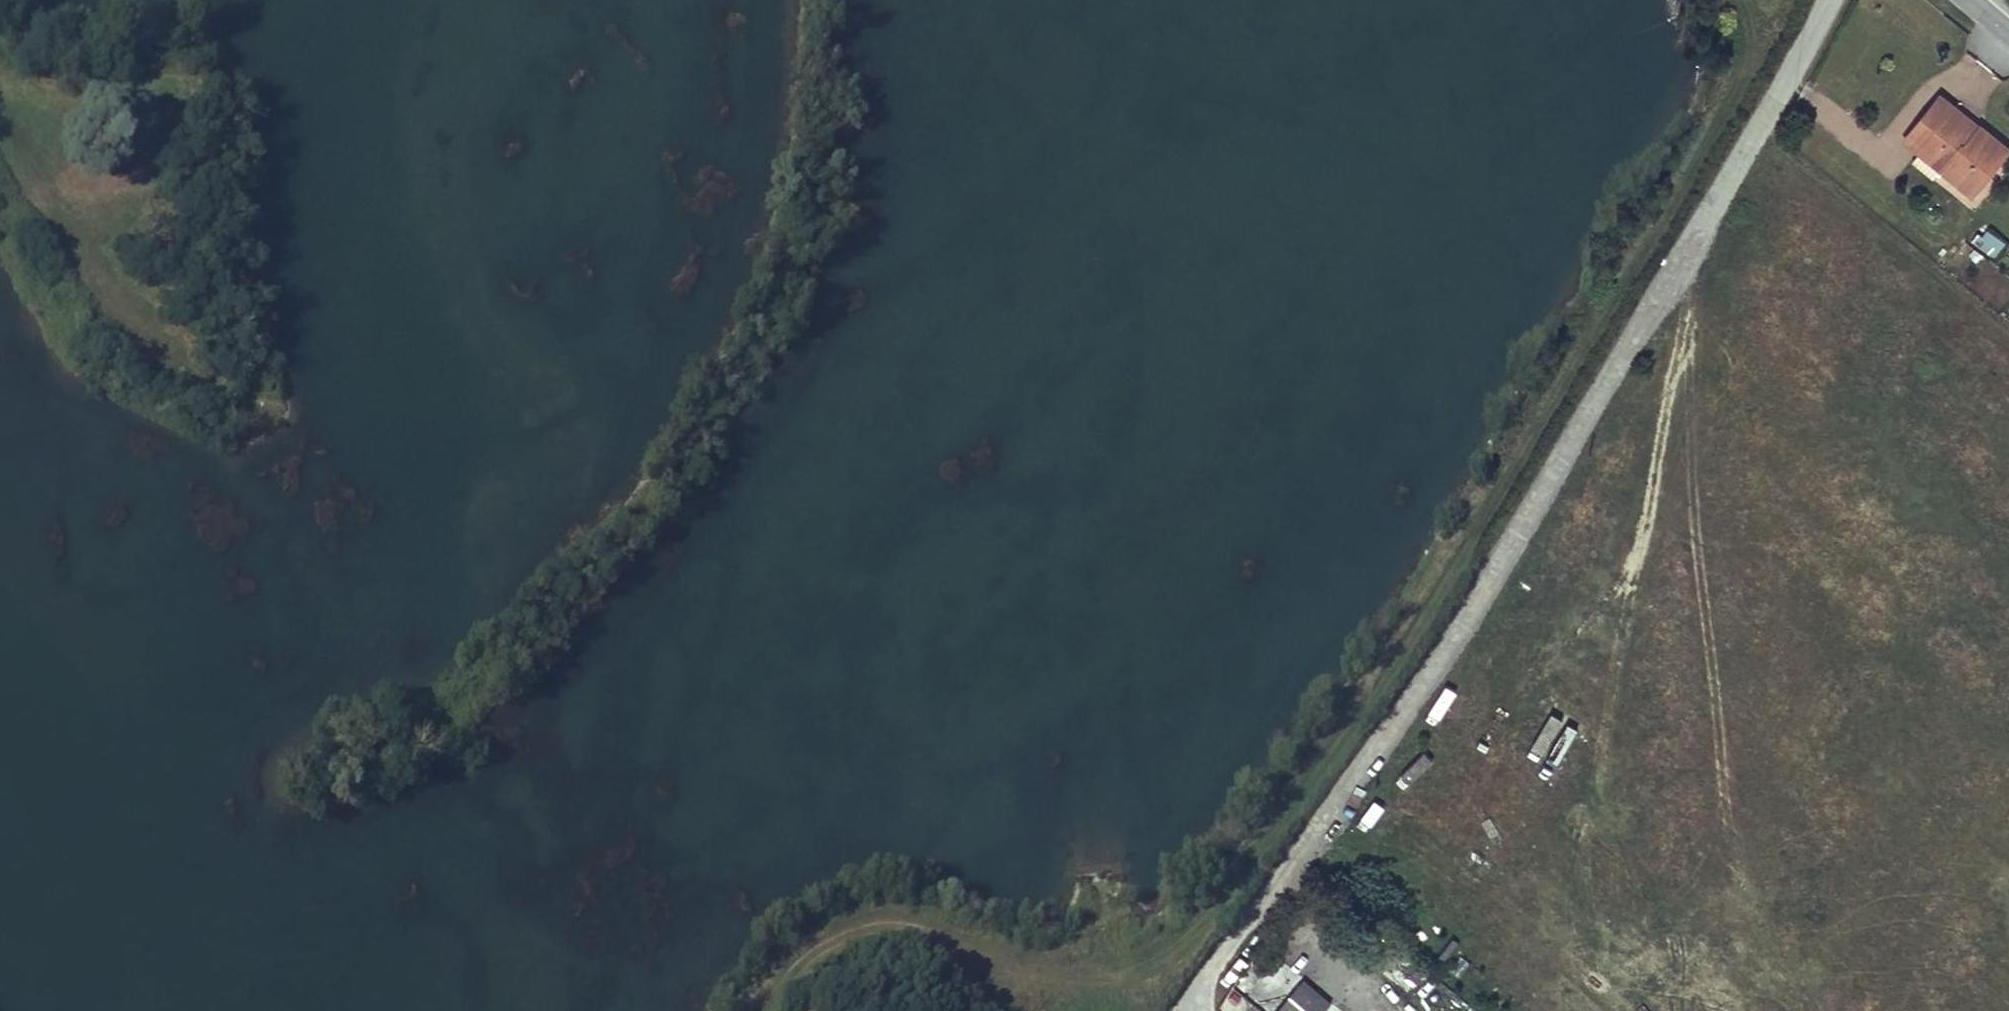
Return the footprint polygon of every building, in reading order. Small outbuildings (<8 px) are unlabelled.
[(1944,99),(1907,146),(1976,199),(2008,157),(2008,150),(1944,99)] [(1984,227),(1972,244),(1993,260),(2006,242),(1984,227)] [(1332,1005),(1303,980),(1276,1010),(1326,1010),(1332,1005)]
